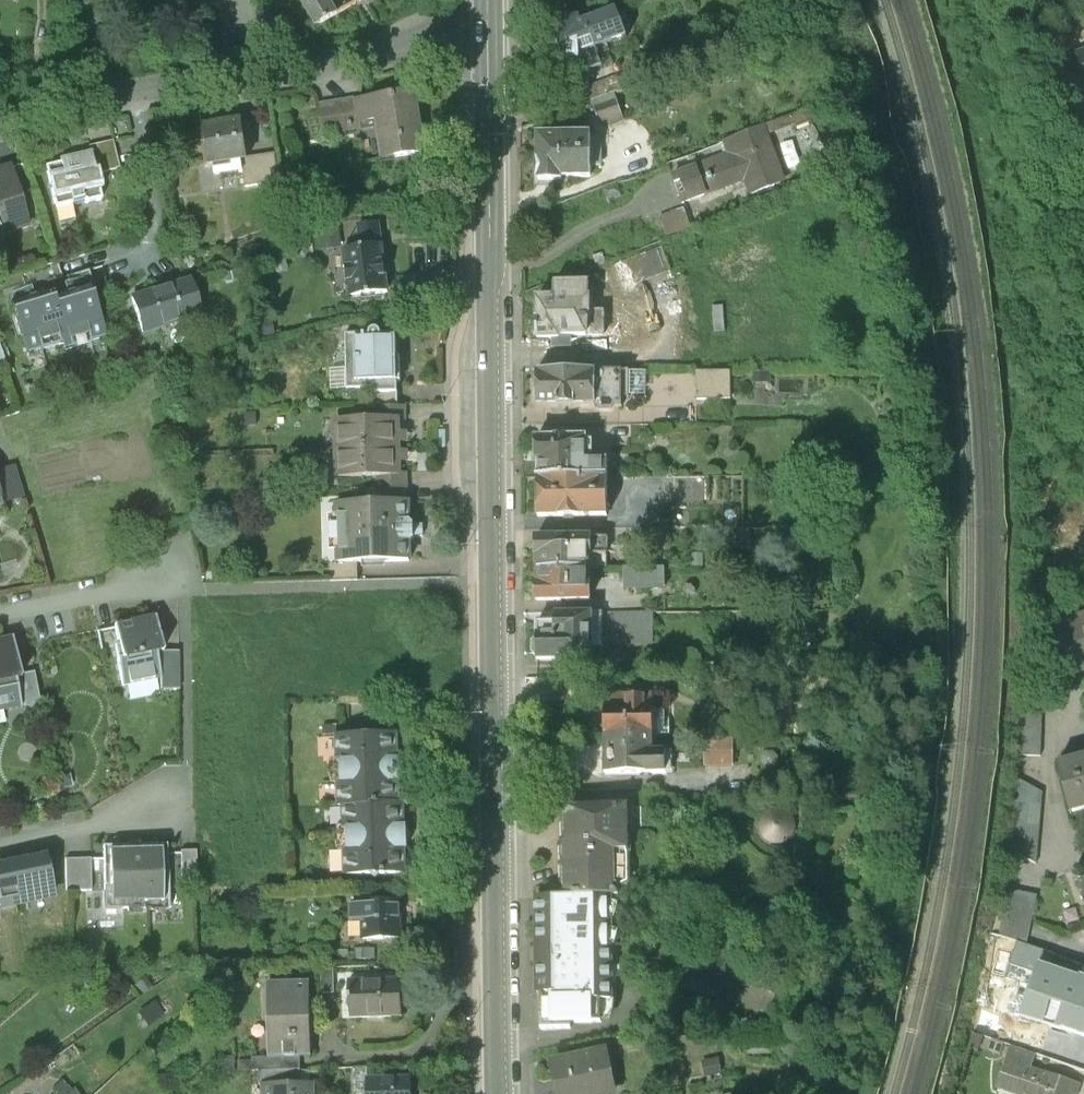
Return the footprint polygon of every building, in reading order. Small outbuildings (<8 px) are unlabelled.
[(320,30),(346,14),(342,6),(334,10),(328,0),(301,0),(320,30)] [(550,38),(535,39),(538,73),(580,70),(579,56),(627,39),(616,10),(579,24),(578,20),(548,23),(550,38)] [(1075,51),(1083,76),(1083,48),(1075,51)] [(619,79),(588,91),(592,102),(615,94),(623,91),(619,79)] [(419,91),(357,100),(361,124),(382,121),(387,161),(428,156),(419,91)] [(615,94),(592,102),(599,124),(623,115),(615,94)] [(357,97),(323,102),(328,133),(361,128),(361,124),(357,100),(357,97)] [(805,111),(763,127),(766,136),(795,125),(797,129),(810,123),(805,111)] [(241,122),(200,127),(203,166),(212,163),(214,173),(242,170),(245,186),(278,182),(275,153),(247,156),(241,122)] [(729,155),(672,177),(682,204),(745,180),(751,195),(784,183),(766,136),(763,127),(724,142),(729,155)] [(591,136),(539,137),(539,181),(562,181),(562,177),(591,178),(591,166),(591,138),(591,136)] [(601,165),(601,138),(591,138),(591,166),(601,165)] [(113,141),(89,145),(91,154),(95,172),(98,172),(119,167),(113,141)] [(91,154),(60,161),(61,164),(46,167),(55,207),(84,201),(87,203),(101,200),(98,190),(102,189),(98,172),(95,172),(91,154)] [(28,226),(11,167),(0,171),(0,234),(28,226)] [(381,246),(345,251),(351,298),(388,293),(381,246)] [(662,247),(615,265),(624,289),(650,279),(671,271),(662,247)] [(132,298),(142,332),(200,313),(189,281),(132,298)] [(555,300),(538,300),(537,340),(560,340),(560,337),(603,336),(603,314),(593,314),(592,300),(589,300),(589,283),(567,284),(555,289),(555,300)] [(89,287),(53,298),(65,342),(67,349),(105,338),(89,287)] [(51,292),(11,303),(27,354),(65,342),(53,298),(51,292)] [(372,331),(346,331),(347,387),(368,386),(368,391),(370,391),(398,391),(398,353),(395,353),(395,331),(382,331),(380,329),(377,328),(374,329),(372,331)] [(629,372),(537,371),(537,407),(597,408),(600,411),(613,411),(615,408),(622,408),(621,398),(629,397),(629,372)] [(730,372),(697,372),(696,404),(730,404),(730,372)] [(398,403),(398,391),(370,391),(370,404),(378,403),(398,403)] [(404,403),(398,403),(378,403),(378,419),(400,419),(404,419),(404,403)] [(338,419),(338,448),(400,448),(400,419),(378,419),(338,419)] [(587,437),(537,437),(538,477),(607,476),(607,461),(587,461),(587,437)] [(400,475),(400,448),(338,448),(338,476),(365,475),(400,475)] [(0,469),(0,503),(0,504),(23,498),(14,465),(0,469)] [(365,475),(366,487),(407,487),(406,475),(400,475),(365,475)] [(607,476),(538,477),(538,517),(607,517),(607,476)] [(366,487),(366,501),(407,501),(407,487),(366,487)] [(366,501),(338,501),(339,559),(358,559),(409,559),(408,501),(407,501),(366,501)] [(588,538),(535,538),(535,555),(537,555),(537,569),(587,569),(605,569),(605,542),(588,542),(588,538)] [(329,559),(329,577),(358,577),(358,559),(339,559),(329,559)] [(625,569),(625,586),(665,585),(665,568),(625,569)] [(587,582),(587,569),(537,569),(537,582),(536,582),(536,599),(589,599),(589,582),(587,582)] [(591,612),(553,613),(553,624),(536,624),(536,641),(532,644),(532,655),(536,661),(591,660),(591,645),(591,612)] [(651,612),(591,612),(591,645),(652,645),(651,612)] [(154,614),(113,623),(118,645),(113,646),(122,685),(160,677),(154,651),(162,650),(154,614)] [(1083,672),(1083,616),(1055,624),(1068,676),(1083,672)] [(20,707),(16,680),(21,678),(20,675),(12,639),(0,641),(0,711),(20,707)] [(154,651),(160,677),(159,688),(178,688),(178,649),(162,650),(154,651)] [(33,673),(20,675),(21,678),(16,680),(20,707),(23,706),(33,712),(41,710),(33,673)] [(1018,689),(1015,756),(1039,756),(1042,690),(1018,689)] [(604,709),(604,734),(652,734),(652,717),(652,696),(598,696),(598,709),(604,709)] [(338,806),(342,806),(372,805),(372,800),(399,799),(397,734),(336,736),(338,806)] [(652,734),(604,734),(604,760),(598,760),(598,774),(670,773),(669,751),(652,751),(652,734)] [(733,739),(704,739),(704,766),(733,765),(733,739)] [(1056,765),(1069,813),(1083,809),(1083,758),(1056,765)] [(1008,850),(1035,863),(1042,793),(1014,779),(1008,850)] [(342,806),(344,873),(402,872),(399,799),(372,800),(372,805),(342,806)] [(563,807),(564,821),(628,820),(628,806),(563,807)] [(794,830),(794,825),(794,820),(791,815),(787,812),(783,809),(778,809),(772,809),(768,812),(764,816),(762,821),(761,827),(763,832),(766,837),(771,840),(776,841),(782,841),(787,839),(791,835),(794,830)] [(628,835),(628,820),(564,821),(564,836),(628,835)] [(628,849),(628,835),(564,836),(564,851),(626,849),(628,849)] [(167,842),(102,843),(104,909),(168,908),(167,842)] [(564,851),(565,873),(626,871),(626,849),(564,851)] [(196,850),(181,851),(182,884),(197,884),(196,850)] [(45,857),(0,865),(0,905),(52,895),(45,857)] [(90,860),(65,860),(65,892),(90,892),(90,860)] [(626,886),(626,871),(565,873),(565,895),(610,894),(617,894),(617,886),(626,886)] [(1025,943),(1035,894),(1008,888),(999,933),(1025,943)] [(535,895),(536,955),(611,954),(610,894),(565,895),(535,895)] [(402,901),(352,902),(352,919),(363,919),(364,936),(403,935),(402,901)] [(1009,964),(1036,973),(1038,965),(1048,969),(1053,954),(1016,941),(1009,964)] [(611,1001),(611,954),(536,955),(536,995),(539,995),(539,1030),(568,1029),(568,1025),(598,1025),(598,1001),(611,1001)] [(1021,1016),(1061,1028),(1083,1035),(1083,979),(1079,977),(1078,979),(1048,969),(1038,965),(1036,973),(1021,1016)] [(134,984),(141,994),(150,987),(142,977),(134,984)] [(402,980),(348,982),(350,1017),(403,1015),(402,980)] [(311,984),(268,984),(269,1054),(300,1054),(312,1054),(311,984)] [(154,1005),(138,1016),(147,1028),(163,1016),(154,1005)] [(994,1085),(1018,1093),(1074,1093),(1078,1083),(1044,1071),(1044,1074),(1029,1069),(1034,1054),(1010,1046),(1005,1060),(1003,1059),(994,1085)] [(561,1093),(615,1093),(608,1052),(555,1062),(561,1093)] [(249,1055),(250,1071),(300,1070),(300,1054),(269,1054),(249,1055)] [(234,1058),(223,1058),(223,1069),(234,1069),(234,1058)] [(126,1067),(118,1060),(96,1079),(90,1072),(67,1090),(62,1083),(49,1093),(95,1093),(126,1067)] [(250,1085),(262,1085),(300,1084),(300,1070),(250,1071),(250,1085)] [(123,1083),(131,1092),(143,1082),(134,1073),(123,1083)] [(367,1093),(411,1093),(410,1078),(367,1079),(367,1093)] [(129,1093),(154,1093),(143,1082),(131,1092),(129,1093)] [(262,1085),(262,1093),(315,1093),(315,1084),(300,1084),(262,1085)]
